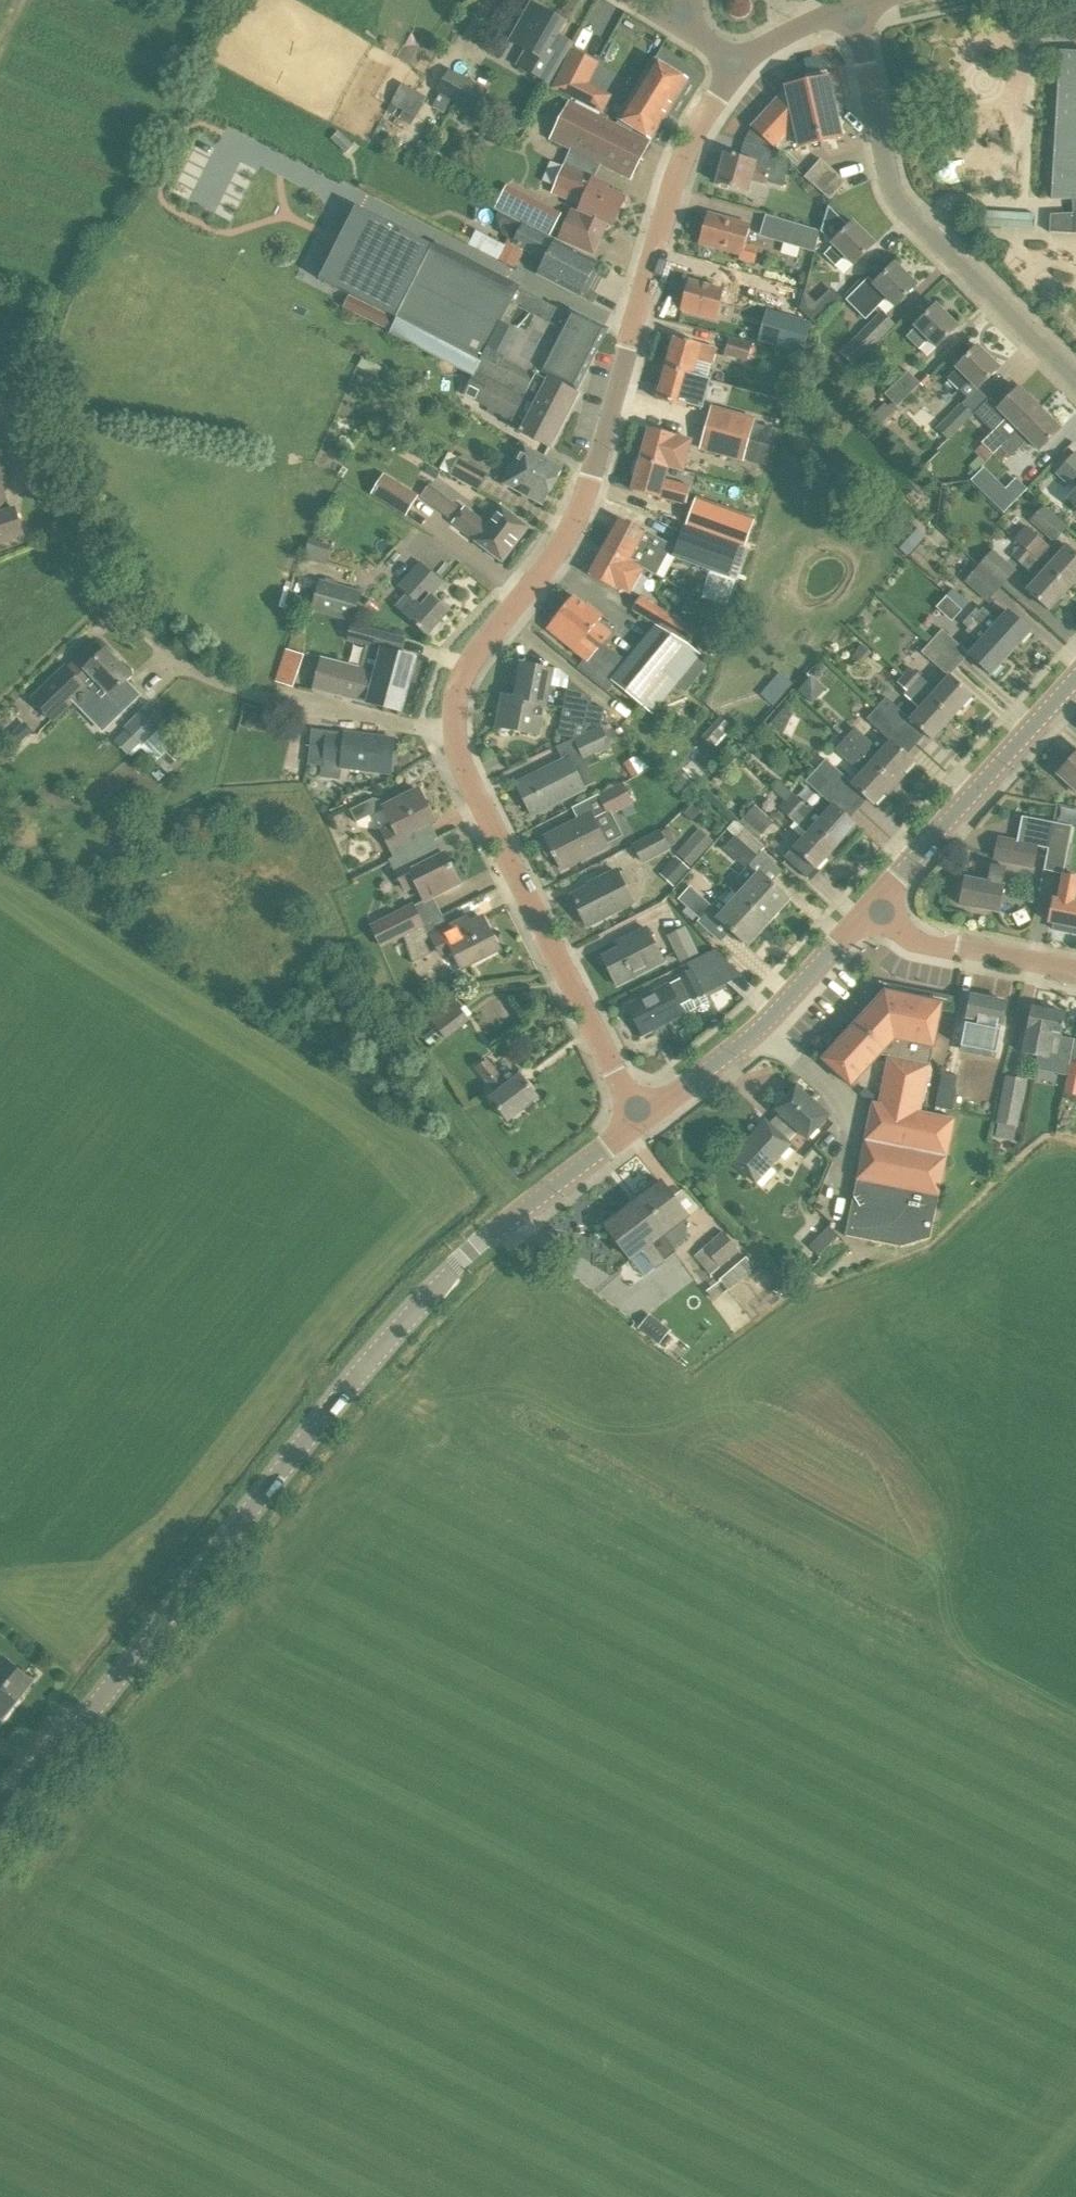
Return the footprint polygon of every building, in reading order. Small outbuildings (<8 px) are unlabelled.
[(548,82),(570,42),(557,35),(564,21),(532,3),(510,41),(526,50),(518,65),(548,82)] [(1049,233),(1075,234),(1075,51),(1060,50),(1060,52),(1058,85),(1052,198),(1072,199),(1073,213),(1050,213),(1049,233)] [(650,140),(687,80),(653,59),(617,119),(650,140)] [(455,101),(468,79),(449,69),(436,91),(439,93),(423,122),(437,131),(455,101)] [(564,71),(555,89),(578,100),(587,82),(564,71)] [(828,77),(826,71),(805,76),(807,82),(785,87),(750,126),(779,152),(799,147),(842,137),(828,77)] [(475,113),(488,91),(468,79),(455,101),(475,113)] [(415,118),(427,98),(402,83),(390,103),(403,111),(398,118),(410,125),(415,118)] [(630,178),(649,142),(570,103),(552,138),(630,178)] [(512,113),(505,127),(517,134),(524,120),(512,113)] [(346,154),(354,145),(339,130),(330,139),(346,154)] [(783,186),(789,164),(777,153),(763,148),(759,165),(755,164),(755,162),(724,154),(716,182),(748,191),(751,180),(766,185),(767,182),(783,186)] [(830,200),(846,181),(820,158),(804,177),(830,200)] [(948,184),(965,180),(961,164),(944,168),(948,184)] [(563,165),(551,193),(576,204),(575,207),(579,209),(578,211),(571,208),(566,220),(557,239),(567,244),(594,255),(608,222),(613,224),(625,198),(607,190),(609,186),(594,180),(595,179),(594,178),(563,165)] [(502,204),(499,210),(504,213),(523,223),(523,222),(549,235),(559,216),(545,209),(534,203),(526,218),(507,207),(502,204)] [(326,264),(318,279),(339,290),(349,295),(396,319),(391,329),(389,332),(473,375),(476,369),(487,375),(475,399),(489,407),(487,410),(501,417),(502,415),(511,420),(509,426),(550,447),(571,404),(577,394),(577,393),(576,392),(608,328),(570,309),(568,313),(573,316),(562,337),(544,328),(544,323),(529,315),(524,318),(507,309),(518,288),(519,285),(435,242),(434,245),(355,205),(326,264)] [(754,264),(756,257),(758,247),(744,243),(749,224),(708,212),(700,243),(740,255),(739,260),(754,264)] [(814,252),(820,231),(765,214),(759,236),(814,252)] [(853,265),(875,243),(853,221),(832,243),(834,245),(824,254),(835,266),(846,257),(853,265)] [(556,241),(557,240),(523,223),(513,240),(509,238),(506,244),(476,228),(468,244),(516,268),(524,251),(545,262),(539,274),(579,295),(597,262),(556,241)] [(917,285),(894,263),(874,283),(868,278),(846,300),(865,318),(877,307),(887,298),(895,306),(917,285)] [(736,301),(740,284),(721,279),(719,288),(690,280),(682,309),(715,318),(721,297),(736,301)] [(840,298),(831,288),(816,303),(804,292),(799,309),(814,324),(840,298)] [(349,295),(344,306),(391,329),(396,319),(349,295)] [(936,348),(958,326),(936,304),(914,326),(916,327),(906,337),(918,349),(928,339),(936,348)] [(854,366),(895,323),(881,310),(839,353),(854,366)] [(767,313),(762,332),(759,342),(801,354),(804,344),(809,325),(767,313)] [(693,375),(697,361),(712,365),(717,347),(701,343),(701,344),(674,337),(666,368),(693,375)] [(747,361),(752,343),(729,337),(724,355),(747,361)] [(978,389),(999,367),(978,346),(956,367),(957,368),(948,378),(960,390),(969,380),(978,389)] [(835,381),(847,368),(837,358),(825,371),(835,381)] [(361,379),(376,386),(385,365),(370,359),(361,379)] [(713,380),(693,375),(666,368),(657,398),(684,406),(684,407),(700,411),(705,393),(689,389),(691,381),(711,387),(713,380)] [(897,406),(920,383),(918,380),(908,370),(885,394),(897,406)] [(918,380),(920,383),(922,385),(931,377),(926,372),(918,380)] [(993,454),(1040,408),(1019,387),(997,408),(1008,419),(983,444),(993,454)] [(948,440),(973,414),(961,402),(935,428),(948,440)] [(750,439),(756,417),(711,404),(705,427),(750,439)] [(1040,408),(993,454),(1000,461),(1010,452),(1013,455),(1028,439),(1039,450),(1061,429),(1040,408)] [(743,462),(750,439),(705,427),(698,450),(743,462)] [(649,428),(640,459),(668,466),(667,468),(684,472),(692,440),(649,428)] [(1,479),(10,476),(0,444),(0,543),(23,536),(14,508),(11,510),(1,479)] [(543,504),(563,467),(523,445),(503,483),(543,504)] [(1055,474),(1069,486),(1075,478),(1075,450),(1055,474)] [(458,457),(449,452),(440,468),(449,473),(449,474),(480,491),(490,473),(459,456),(458,457)] [(668,466),(640,459),(632,490),(659,497),(686,505),(691,486),(664,479),(667,468),(668,466)] [(1018,494),(1037,475),(1026,464),(1007,482),(1008,484),(1003,489),(982,468),(972,478),(1002,508),(1018,493),(1018,494)] [(406,517),(419,495),(384,473),(370,494),(406,517)] [(739,545),(743,546),(753,518),(694,497),(684,525),(739,545)] [(1054,542),(1068,526),(1044,505),(1030,520),(1054,542)] [(488,523),(465,506),(452,523),(475,541),(502,562),(529,527),(501,506),(488,523)] [(645,531),(645,532),(620,518),(604,547),(629,560),(654,574),(671,544),(645,531)] [(908,556),(921,542),(926,536),(909,521),(891,540),(899,548),(908,556)] [(682,525),(671,556),(728,576),(739,545),(684,525),(682,525)] [(315,542),(312,555),(337,562),(340,550),(315,542)] [(1035,557),(1021,544),(1020,545),(1011,555),(1037,578),(1027,590),(1050,610),(1070,588),(1047,568),(1035,557)] [(1070,588),(1075,581),(1075,554),(1067,546),(1047,568),(1070,588)] [(627,564),(629,560),(604,547),(589,575),(614,588),(615,586),(630,594),(642,572),(627,564)] [(1002,586),(1017,570),(993,549),(979,565),(1002,586)] [(428,635),(449,611),(432,596),(444,583),(420,561),(398,585),(407,593),(395,606),(428,635)] [(988,602),(1002,586),(979,565),(965,581),(988,602)] [(353,622),(362,591),(320,579),(311,610),(353,622)] [(947,595),(988,632),(1011,653),(1031,631),(1008,610),(999,621),(983,607),(979,611),(953,587),(947,595)] [(664,630),(656,626),(627,661),(603,642),(611,632),(598,621),(603,616),(587,603),(585,605),(573,595),(547,628),(575,651),(574,652),(584,660),(577,668),(607,692),(614,683),(653,714),(698,659),(664,630)] [(689,644),(698,630),(640,595),(632,610),(657,625),(689,644)] [(1011,653),(988,632),(947,595),(938,604),(948,613),(956,604),(962,610),(956,617),(968,628),(966,631),(979,643),(968,654),(991,675),(1011,653)] [(390,689),(406,694),(410,681),(416,683),(422,661),(415,660),(416,658),(401,654),(406,637),(352,622),(346,642),(366,648),(361,666),(364,668),(360,684),(367,685),(368,681),(373,683),(372,687),(378,688),(379,681),(391,684),(390,689)] [(956,662),(966,650),(942,629),(932,640),(956,662)] [(945,673),(956,662),(932,640),(921,652),(945,673)] [(132,675),(130,674),(133,671),(123,660),(120,663),(106,649),(101,654),(91,644),(67,666),(66,665),(32,697),(52,717),(70,700),(100,731),(139,693),(126,680),(132,675)] [(303,687),(313,653),(295,648),(285,682),(303,687)] [(364,668),(361,666),(321,656),(312,690),(355,701),(360,684),(364,668)] [(162,685),(170,668),(158,663),(151,680),(162,685)] [(544,704),(547,705),(554,670),(520,664),(514,697),(514,698),(544,704)] [(904,674),(930,697),(953,718),(972,696),(950,675),(936,690),(911,667),(904,674)] [(953,718),(930,697),(904,674),(897,682),(907,691),(904,694),(920,708),(910,719),(933,740),(953,718)] [(372,687),(373,683),(368,681),(367,685),(360,684),(355,701),(367,704),(367,702),(402,711),(406,694),(390,689),(391,684),(379,681),(378,688),(372,687)] [(591,709),(592,705),(591,705),(592,698),(573,682),(568,681),(563,707),(576,710),(574,722),(588,725),(591,709)] [(514,698),(514,697),(502,694),(496,726),(539,734),(544,704),(514,698)] [(897,726),(907,715),(886,696),(876,708),(897,726)] [(163,722),(144,704),(122,727),(141,745),(163,722)] [(601,724),(604,707),(592,705),(591,709),(588,725),(574,722),(576,710),(563,707),(558,735),(575,738),(574,738),(574,739),(612,722),(611,720),(601,724)] [(887,737),(897,726),(876,708),(867,719),(887,737)] [(713,747),(732,727),(720,716),(701,737),(713,747)] [(620,739),(612,722),(574,739),(580,751),(585,761),(596,755),(612,748),(610,744),(620,739)] [(845,738),(871,762),(894,782),(914,760),(891,740),(882,751),(855,727),(845,738)] [(312,728),(308,764),(323,766),(321,776),(339,778),(341,768),(342,768),(342,766),(390,773),(394,739),(346,733),(312,728)] [(894,782),(871,762),(845,738),(835,750),(861,773),(852,784),(874,804),(894,782)] [(647,753),(635,761),(645,777),(657,769),(647,753)] [(1058,773),(1075,789),(1075,754),(1058,773)] [(563,759),(516,783),(532,816),(585,789),(584,787),(574,767),(569,757),(563,759)] [(839,791),(849,780),(826,759),(816,770),(839,791)] [(301,780),(304,769),(285,763),(282,774),(301,780)] [(829,802),(839,791),(816,770),(806,781),(829,802)] [(608,816),(634,803),(623,782),(598,794),(608,816)] [(785,800),(814,826),(836,846),(855,824),(834,805),(824,816),(810,804),(807,807),(791,792),(790,793),(779,783),(774,789),(784,798),(783,799),(785,800)] [(390,862),(412,851),(404,836),(434,820),(418,788),(384,805),(381,800),(374,798),(349,809),(355,822),(385,808),(392,821),(378,828),(393,857),(389,859),(390,862)] [(836,846),(814,826),(785,800),(778,807),(808,834),(795,848),(793,846),(784,857),(797,868),(806,858),(817,867),(836,846)] [(762,834),(774,821),(755,804),(743,818),(762,834)] [(562,869),(608,846),(591,813),(545,836),(562,869)] [(620,839),(637,831),(630,816),(613,824),(620,839)] [(1038,844),(1048,846),(1053,822),(1039,819),(1034,843),(1038,844)] [(1072,825),(1053,822),(1048,846),(1067,850),(1072,825)] [(756,876),(746,867),(758,855),(750,848),(757,840),(743,827),(735,835),(723,848),(745,868),(738,876),(748,885),(739,896),(768,922),(789,899),(759,873),(756,876)] [(691,866),(714,840),(699,828),(676,853),(691,866)] [(642,864),(670,849),(660,829),(632,844),(642,864)] [(1033,869),(1038,844),(1034,843),(998,835),(993,861),(1033,869)] [(412,851),(390,862),(402,886),(405,892),(417,886),(425,901),(434,897),(460,883),(445,852),(442,854),(419,865),(412,851)] [(674,886),(690,868),(676,856),(659,874),(674,886)] [(1004,885),(1007,866),(990,863),(986,881),(966,877),(965,880),(957,883),(954,898),(960,904),(960,905),(999,912),(1004,885)] [(588,926),(633,903),(616,869),(597,879),(598,881),(572,894),(588,926)] [(1049,922),(1054,923),(1052,929),(1075,934),(1075,903),(1074,903),(1075,896),(1075,876),(1062,873),(1057,899),(1054,899),(1049,922)] [(768,922),(739,896),(722,914),(719,912),(726,904),(719,898),(712,905),(690,885),(678,899),(687,907),(683,911),(693,920),(697,916),(700,918),(694,926),(706,939),(722,922),(747,945),(768,922)] [(381,949),(404,937),(425,926),(414,906),(412,903),(369,925),(381,949)] [(1027,925),(1040,920),(1034,907),(1022,912),(1027,925)] [(449,928),(431,937),(441,958),(453,952),(462,969),(500,950),(482,916),(470,922),(467,916),(448,926),(449,928)] [(425,940),(430,937),(425,926),(404,937),(412,963),(432,954),(425,940)] [(681,962),(699,953),(685,926),(667,935),(681,962)] [(618,986),(664,963),(646,927),(616,942),(619,947),(603,955),(618,986)] [(744,990),(757,976),(726,947),(713,961),(744,990)] [(675,969),(679,975),(690,969),(687,963),(675,969)] [(706,994),(693,968),(690,969),(679,975),(678,975),(679,979),(669,984),(627,1005),(643,1035),(684,1014),(695,1008),(698,1011),(703,1013),(708,1011),(710,1006),(708,1000),(706,994)] [(933,1047),(943,1002),(885,991),(822,1059),(851,1086),(879,1055),(887,1057),(878,1102),(872,1101),(856,1180),(845,1235),(901,1247),(930,1238),(939,1197),(956,1118),(922,1111),(931,1064),(930,1064),(933,1047)] [(519,994),(486,1011),(500,1039),(533,1022),(519,994)] [(998,1043),(1006,1001),(971,994),(963,1036),(998,1043)] [(446,1039),(470,1020),(454,1001),(451,998),(427,1016),(446,1039)] [(1027,1030),(1022,1055),(1037,1058),(1036,1063),(1041,1070),(1067,1075),(1069,1064),(1070,1061),(1074,1038),(1061,1035),(1066,1013),(1031,1006),(1027,1030)] [(508,1084),(487,1059),(476,1068),(496,1094),(490,1098),(508,1121),(538,1097),(520,1075),(508,1084)] [(1070,1061),(1069,1064),(1070,1064),(1065,1093),(1075,1096),(1075,1062),(1070,1061)] [(953,1110),(960,1076),(941,1072),(935,1107),(953,1110)] [(782,1134),(789,1141),(799,1131),(807,1139),(828,1116),(797,1087),(787,1098),(785,1096),(776,1105),(778,1107),(776,1110),(782,1116),(777,1122),(785,1129),(782,1134)] [(1002,1100),(997,1123),(999,1123),(1015,1126),(1018,1127),(1022,1104),(1002,1100)] [(790,1143),(788,1141),(789,1141),(782,1134),(785,1129),(777,1122),(772,1126),(766,1121),(729,1161),(753,1184),(790,1143)] [(674,1248),(687,1239),(688,1228),(682,1220),(688,1216),(662,1181),(637,1200),(674,1248)] [(674,1248),(637,1200),(605,1225),(631,1259),(642,1251),(656,1269),(666,1262),(665,1260),(676,1251),(674,1248)] [(819,1256),(838,1235),(828,1226),(809,1246),(819,1256)] [(710,1275),(740,1251),(723,1231),(703,1248),(694,1256),(710,1275)] [(824,1274),(826,1273),(850,1248),(838,1237),(818,1257),(819,1258),(815,1263),(814,1265),(824,1274)] [(714,1301),(729,1290),(756,1267),(747,1256),(719,1279),(720,1280),(706,1291),(714,1301)] [(650,1314),(640,1327),(659,1343),(670,1330),(650,1314)] [(33,1681),(3,1657),(0,1662),(0,1717),(2,1719),(33,1681)]
